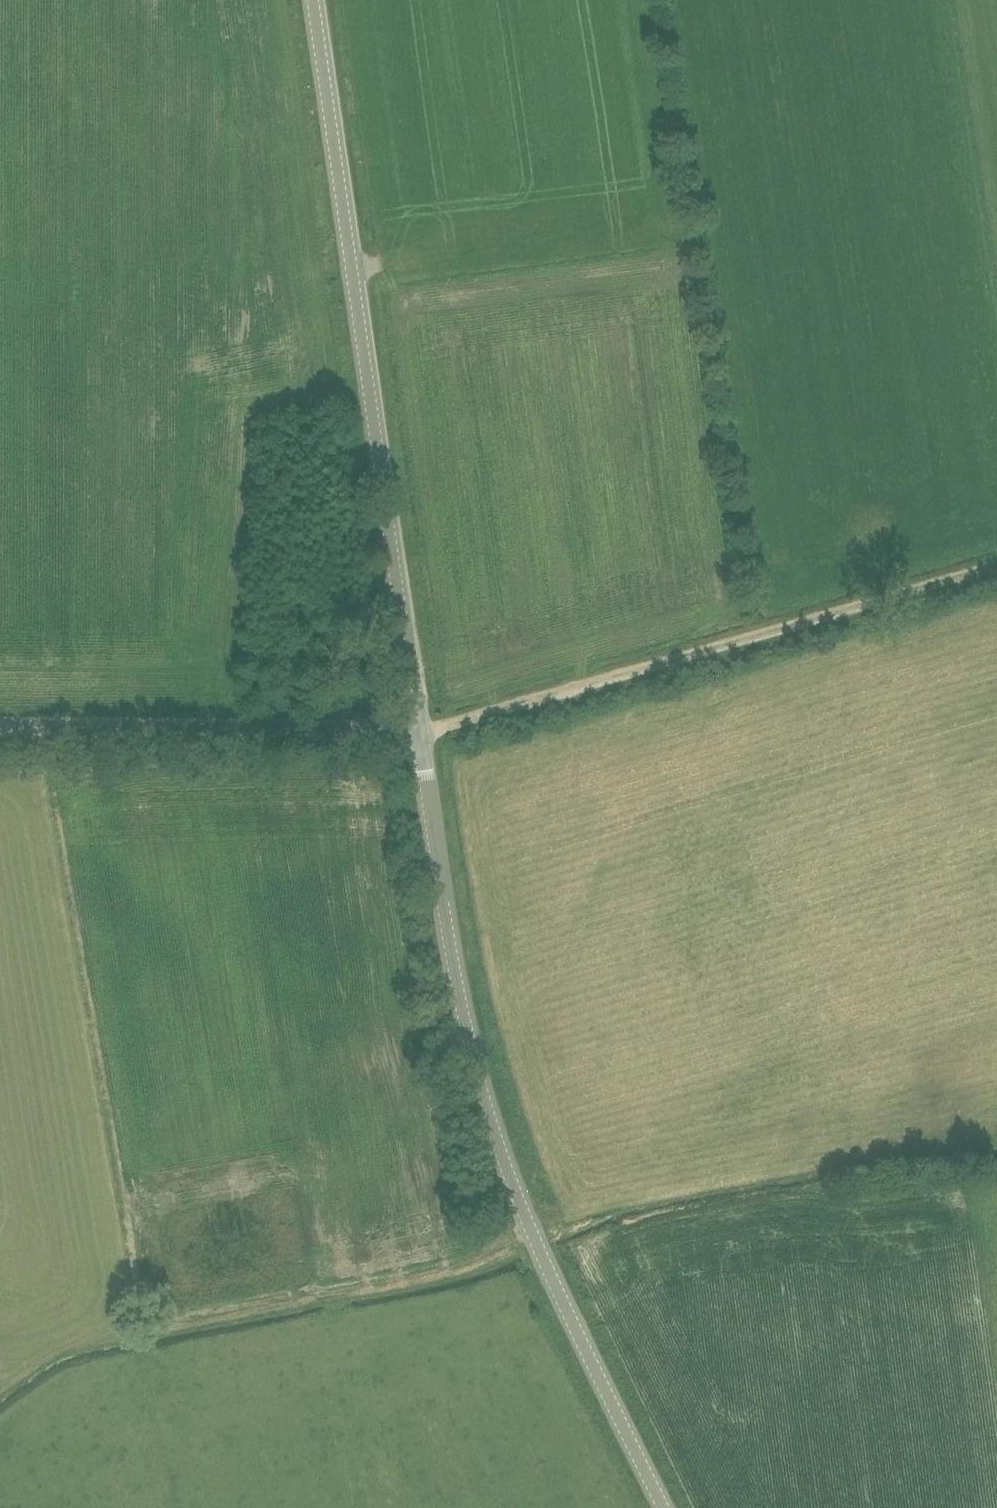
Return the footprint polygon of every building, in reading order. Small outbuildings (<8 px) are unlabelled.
[(781,1168),(797,1161),(793,1152),(777,1159),(781,1168)]
